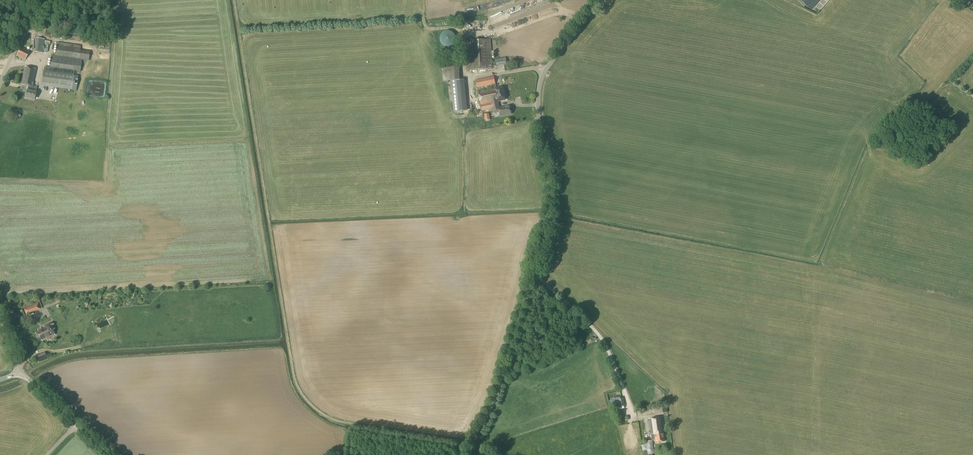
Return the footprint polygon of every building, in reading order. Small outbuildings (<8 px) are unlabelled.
[(820,0),(799,0),(810,10),(820,0)] [(90,42),(91,36),(60,31),(60,36),(67,37),(66,39),(90,42)] [(447,47),(448,47),(450,47),(451,46),(452,45),(453,44),(454,43),(455,42),(455,41),(455,39),(455,38),(455,37),(455,35),(454,34),(453,33),(452,32),(451,32),(450,31),(448,31),(447,31),(446,31),(444,31),(443,32),(442,33),(441,34),(440,35),(440,36),(439,37),(439,39),(439,40),(440,42),(440,43),(441,44),(442,45),(443,46),(444,46),(446,47),(447,47)] [(50,49),(51,45),(44,44),(44,39),(37,38),(34,52),(42,53),(43,48),(50,49)] [(467,70),(492,68),(490,39),(465,41),(467,70)] [(88,61),(90,52),(80,50),(81,45),(57,42),(55,54),(54,54),(54,56),(51,55),(49,68),(80,72),(81,60),(88,61)] [(25,60),(29,51),(20,47),(16,56),(25,60)] [(460,80),(458,64),(450,64),(441,65),(443,81),(450,81),(451,88),(453,112),(465,111),(467,111),(466,96),(465,84),(464,79),(460,80)] [(35,92),(36,87),(32,87),(36,69),(24,67),(21,85),(28,86),(27,90),(25,98),(34,100),(36,92),(35,92)] [(71,90),(73,75),(43,71),(41,86),(71,90)] [(498,101),(504,100),(502,87),(496,88),(494,77),(475,80),(477,90),(491,87),(491,89),(478,91),(482,111),(492,109),(493,108),(492,102),(498,101)] [(499,108),(498,101),(492,102),(493,108),(492,109),(493,113),(499,112),(500,116),(511,114),(510,106),(499,108)] [(24,308),(26,315),(32,312),(29,306),(24,308)] [(54,326),(52,322),(44,325),(44,326),(43,326),(44,328),(41,329),(41,328),(37,329),(38,331),(36,332),(40,341),(41,340),(42,341),(46,339),(55,335),(51,328),(54,326)] [(23,342),(35,338),(32,328),(20,331),(23,342)] [(42,353),(36,355),(39,362),(47,359),(45,354),(42,355),(42,353)] [(612,400),(613,405),(615,405),(616,408),(624,406),(622,398),(620,399),(620,397),(611,399),(612,400)] [(664,442),(663,432),(664,432),(662,417),(649,419),(651,434),(653,434),(653,435),(654,435),(656,443),(664,442)]
